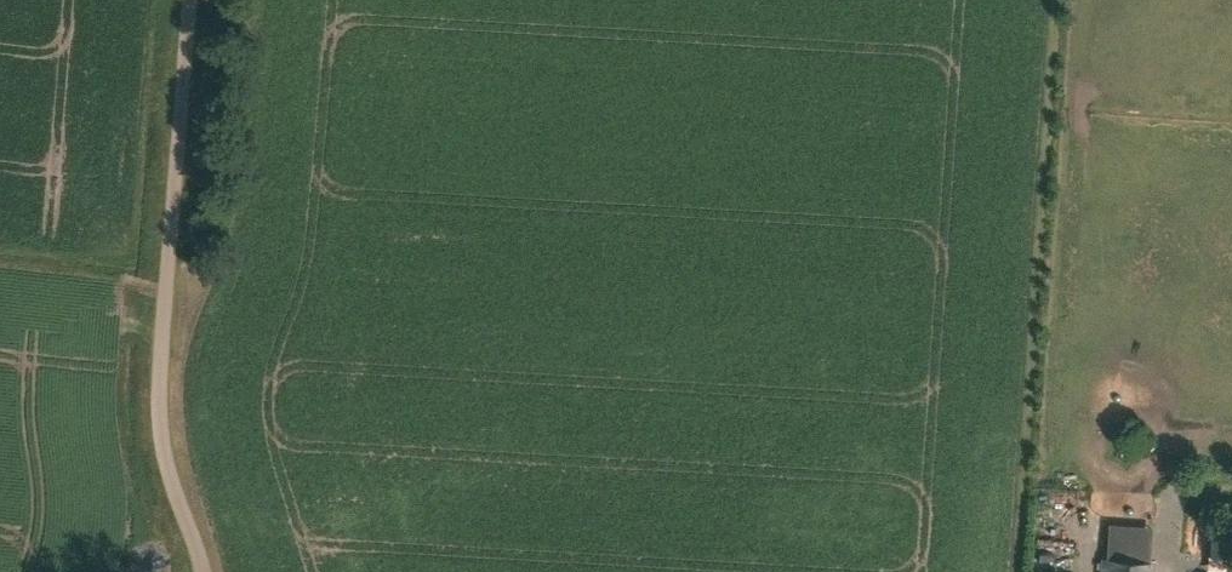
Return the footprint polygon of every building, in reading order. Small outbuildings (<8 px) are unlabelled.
[(1112,524),(1106,524),(1103,571),(1141,571),(1144,526),(1145,502),(1114,500),(1112,524)]
